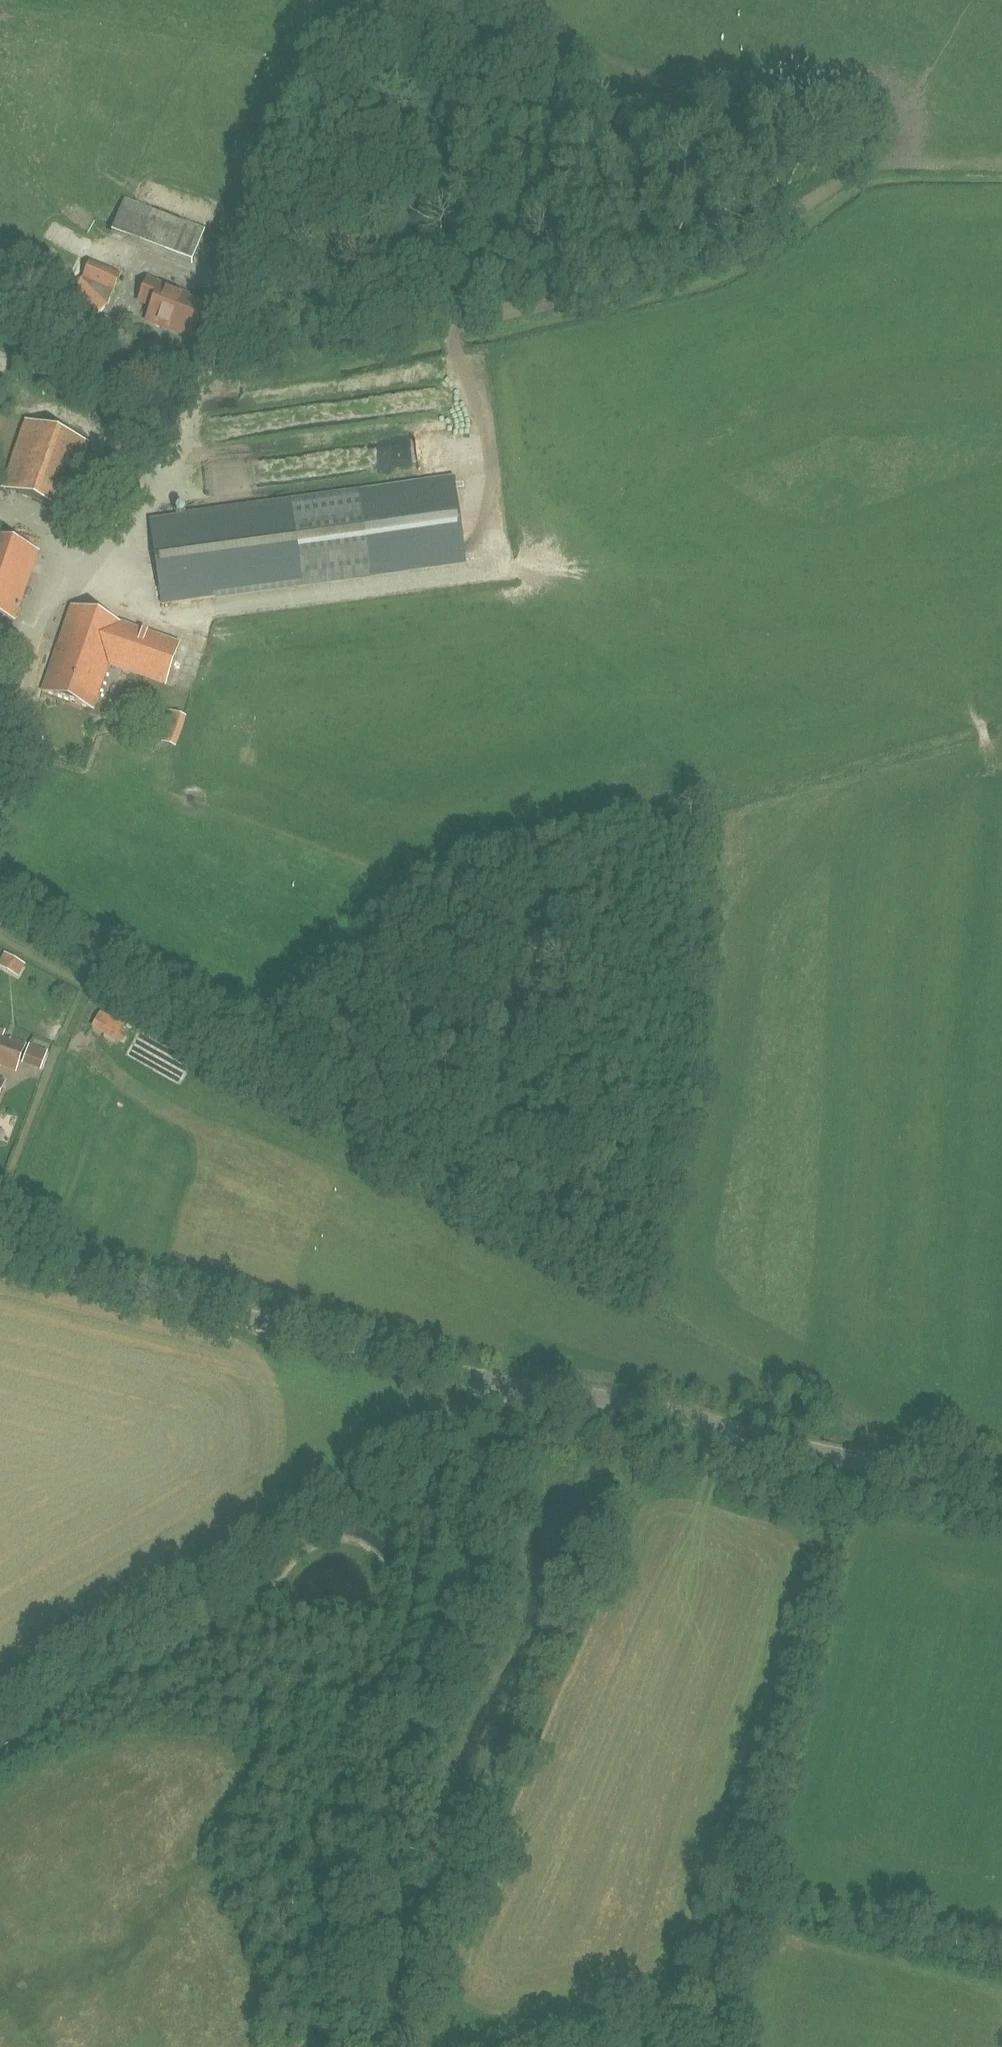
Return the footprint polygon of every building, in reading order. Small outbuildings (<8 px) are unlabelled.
[(137,247),(190,267),(205,228),(153,208),(137,247)] [(114,290),(121,274),(90,261),(83,277),(61,300),(88,326),(107,305),(114,290)] [(153,306),(148,320),(191,337),(203,305),(179,296),(180,293),(148,280),(140,301),(153,306)] [(90,443),(48,428),(25,420),(1,488),(66,511),(90,443)] [(362,490),(292,500),(151,520),(162,604),(374,575),(362,490)] [(39,552),(0,538),(0,616),(15,621),(39,552)] [(72,606),(48,675),(42,691),(94,709),(109,664),(166,683),(179,643),(72,606)] [(155,738),(176,747),(189,715),(168,707),(155,738)] [(17,972),(21,964),(6,955),(2,963),(17,972)] [(101,1009),(92,1026),(118,1039),(127,1022),(101,1009)] [(15,1071),(24,1048),(2,1039),(5,1031),(0,1029),(0,1065),(15,1071)] [(29,1046),(22,1065),(40,1072),(47,1052),(29,1046)]
